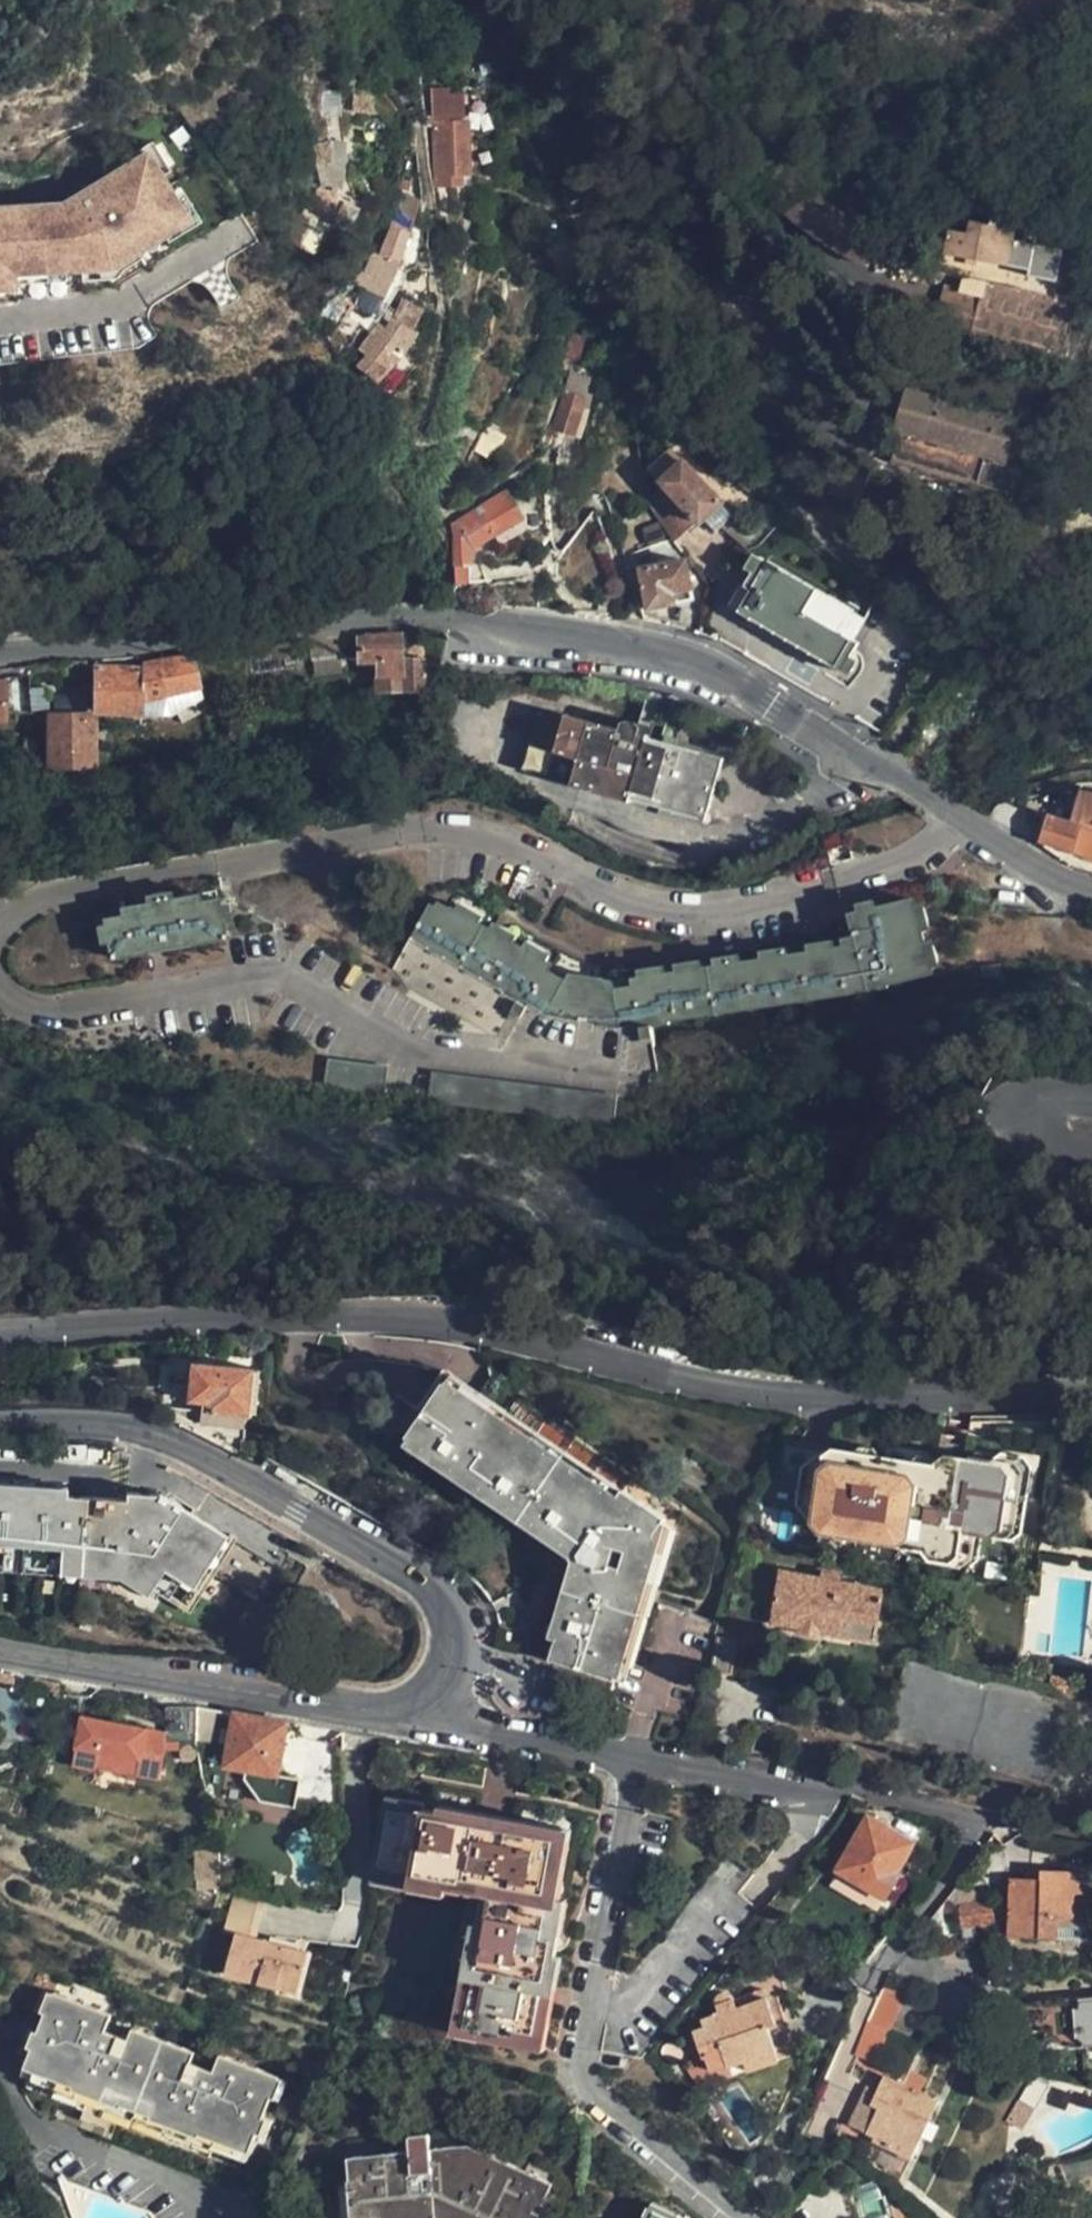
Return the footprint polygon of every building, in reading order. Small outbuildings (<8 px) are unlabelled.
[(436,189),(450,189),(449,180),(458,180),(464,180),(464,99),(450,99),(450,91),(433,92),(436,189)] [(321,178),(347,178),(347,140),(321,140),(321,178)] [(844,199),(804,167),(775,205),(827,245),(864,266),(889,223),(844,199)] [(186,234),(146,168),(72,211),(72,206),(0,211),(0,290),(16,289),(16,283),(114,277),(186,234)] [(449,180),(450,189),(458,189),(458,180),(449,180)] [(345,203),(322,189),(317,196),(341,212),(345,203)] [(317,196),(305,212),(331,230),(338,218),(341,212),(317,196)] [(401,200),(381,257),(401,262),(419,213),(416,212),(418,205),(401,200)] [(331,230),(305,212),(287,240),(312,257),(331,230)] [(945,255),(963,259),(994,265),(1007,268),(1014,223),(992,220),(990,226),(970,223),(968,234),(949,231),(945,255)] [(21,293),(50,288),(120,278),(147,264),(189,240),(186,234),(114,277),(16,283),(16,289),(0,290),(0,296),(21,293)] [(119,293),(195,248),(189,240),(147,264),(120,278),(50,288),(21,293),(0,296),(0,307),(119,293)] [(379,270),(398,271),(401,262),(381,257),(379,270)] [(994,265),(963,259),(961,277),(984,284),(989,285),(994,265)] [(984,284),(961,277),(957,290),(980,296),(984,284)] [(1052,304),(989,285),(984,284),(980,296),(957,290),(946,286),(935,325),(971,336),(1036,355),(1052,304)] [(407,333),(420,315),(402,306),(381,334),(375,331),(359,351),(366,358),(359,366),(378,381),(398,359),(412,337),(407,333)] [(588,410),(593,398),(586,395),(592,380),(572,373),(551,428),(572,436),(582,408),(588,410)] [(897,434),(893,446),(1007,481),(1025,421),(909,387),(897,434)] [(647,471),(662,488),(695,523),(697,525),(703,520),(720,503),(684,466),(668,450),(647,471)] [(648,507),(676,543),(695,523),(662,488),(646,502),(648,507)] [(505,491),(457,522),(466,537),(473,547),(521,515),(505,491)] [(731,555),(742,542),(724,525),(732,516),(720,503),(703,520),(715,533),(712,537),(731,555)] [(466,537),(450,538),(453,582),(467,581),(473,547),(466,537)] [(638,553),(619,556),(639,611),(650,609),(643,572),(638,553)] [(865,624),(758,560),(754,560),(749,561),(746,563),(746,568),(748,572),(755,576),(746,592),(752,596),(741,617),(838,672),(843,674),(849,674),(853,672),(855,668),(854,666),(851,662),(846,660),(860,633),(865,624)] [(684,565),(643,572),(650,609),(672,604),(670,593),(689,591),(684,565)] [(670,593),(672,604),(691,602),(689,591),(670,593)] [(422,689),(422,659),(415,659),(402,658),(401,634),(357,635),(358,659),(374,659),(377,690),(422,689)] [(415,659),(422,659),(423,651),(414,651),(415,659)] [(201,686),(196,655),(161,656),(161,660),(143,661),(142,666),(95,666),(93,710),(145,711),(144,700),(201,686)] [(726,756),(563,712),(545,706),(526,769),(545,775),(708,820),(726,756)] [(91,767),(93,723),(83,715),(48,713),(46,766),(91,767)] [(1091,859),(1091,796),(1081,794),(1069,824),(1050,819),(1042,841),(1091,859)] [(144,888),(145,895),(171,892),(170,885),(144,888)] [(145,895),(120,899),(121,907),(101,910),(102,914),(105,935),(107,951),(222,934),(220,918),(217,899),(216,893),(199,895),(198,888),(171,892),(145,895)] [(227,897),(217,899),(220,918),(229,916),(227,897)] [(858,903),(859,912),(876,909),(875,900),(858,903)] [(634,978),(635,986),(643,1031),(931,981),(929,967),(925,941),(923,930),(918,904),(918,902),(876,909),(859,912),(850,914),(854,934),(855,939),(843,941),(835,943),(810,949),(789,954),(764,958),(742,962),(717,966),(704,968),(678,972),(668,973),(642,977),(634,978)] [(926,903),(918,904),(923,930),(930,929),(926,903)] [(459,904),(455,910),(479,923),(482,918),(459,904)] [(430,905),(407,944),(514,1003),(528,1011),(549,972),(553,965),(548,962),(525,949),(514,943),(490,930),(479,923),(455,910),(451,907),(447,915),(430,905)] [(105,935),(102,914),(93,916),(96,936),(105,935)] [(493,925),(490,930),(514,943),(517,938),(493,925)] [(810,949),(835,943),(834,938),(808,943),(810,949)] [(933,940),(925,941),(929,967),(937,965),(933,940)] [(525,949),(548,962),(551,957),(528,944),(525,949)] [(789,954),(788,947),(763,951),(764,958),(789,954)] [(716,957),(717,966),(742,962),(741,954),(716,957)] [(678,972),(704,968),(703,960),(677,963),(678,972)] [(641,968),(642,977),(668,973),(667,964),(641,968)] [(569,971),(565,980),(616,988),(615,979),(569,971)] [(565,980),(549,972),(528,1011),(547,1022),(621,1035),(643,1031),(635,986),(616,988),(565,980)] [(614,1095),(428,1069),(425,1104),(610,1131),(614,1095)] [(246,1415),(249,1370),(192,1365),(189,1401),(208,1404),(208,1412),(246,1415)] [(260,1372),(249,1370),(246,1415),(257,1415),(260,1372)] [(556,1663),(621,1679),(658,1537),(656,1534),(668,1517),(625,1490),(618,1501),(444,1387),(407,1443),(434,1460),(433,1464),(452,1476),(455,1473),(495,1500),(493,1503),(512,1515),(515,1512),(541,1530),(539,1533),(556,1542),(558,1541),(583,1557),(573,1594),(571,1607),(566,1606),(560,1628),(564,1630),(556,1663)] [(1018,1533),(1025,1492),(1016,1490),(1020,1469),(1030,1462),(1031,1457),(996,1450),(993,1465),(938,1455),(935,1469),(819,1449),(815,1471),(798,1468),(785,1548),(963,1583),(965,1572),(976,1562),(981,1538),(1008,1542),(1018,1533)] [(1016,1490),(1025,1492),(1030,1462),(1020,1469),(1016,1490)] [(84,1494),(84,1504),(8,1499),(0,1499),(0,1554),(45,1557),(84,1561),(119,1565),(163,1597),(173,1581),(197,1597),(221,1563),(235,1543),(175,1500),(167,1496),(131,1489),(124,1497),(84,1491),(84,1494)] [(84,1494),(10,1489),(0,1489),(0,1499),(8,1499),(84,1504),(84,1494)] [(37,1571),(82,1574),(84,1561),(45,1557),(0,1554),(0,1570),(37,1571)] [(872,1643),(881,1595),(855,1590),(855,1586),(781,1572),(771,1623),(798,1629),(797,1634),(818,1639),(820,1633),(872,1643)] [(173,1581),(163,1597),(186,1614),(197,1597),(173,1581)] [(46,1677),(0,1669),(0,1681),(45,1690),(46,1677)] [(201,1741),(196,1706),(167,1710),(169,1726),(171,1746),(201,1741)] [(171,1746),(169,1726),(168,1731),(147,1727),(148,1722),(85,1710),(76,1760),(99,1764),(103,1746),(143,1754),(140,1769),(165,1773),(171,1746)] [(279,1774),(287,1722),(237,1713),(229,1765),(279,1774)] [(147,1727),(168,1731),(169,1726),(148,1722),(147,1727)] [(99,1764),(98,1772),(138,1779),(140,1769),(143,1754),(103,1746),(99,1764)] [(279,1774),(248,1768),(246,1779),(263,1804),(299,1810),(304,1779),(279,1774)] [(462,2028),(512,2036),(513,2032),(540,2036),(554,1959),(560,1931),(551,1929),(557,1892),(550,1891),(558,1837),(385,1803),(371,1872),(462,1888),(464,1883),(484,1887),(462,2028)] [(864,1821),(884,1833),(886,1828),(868,1818),(864,1821)] [(909,1847),(884,1833),(864,1821),(834,1870),(881,1898),(896,1876),(892,1873),(909,1847)] [(210,1884),(212,1885),(215,1855),(192,1853),(191,1884),(210,1884)] [(1074,1898),(1083,1898),(1082,1877),(1044,1878),(1043,1886),(1011,1886),(1012,1942),(1057,1943),(1058,1932),(1058,1922),(1074,1922),(1074,1898)] [(1083,1932),(1083,1898),(1074,1898),(1074,1922),(1058,1922),(1058,1932),(1083,1932)] [(991,1934),(990,1914),(961,1915),(961,1936),(991,1934)] [(300,1989),(308,1950),(232,1937),(226,1973),(300,1989)] [(201,2087),(177,2079),(188,2042),(130,2022),(123,2043),(103,2036),(110,2016),(56,1997),(25,2089),(237,2163),(243,2159),(272,2073),(213,2051),(201,2087)] [(1024,2004),(1024,2010),(1026,2033),(1062,2031),(1062,2035),(1063,2038),(1069,2042),(1085,2041),(1091,2046),(1091,1998),(1024,2004)] [(737,2021),(766,2008),(762,1999),(731,2012),(737,2021)] [(776,2033),(766,2008),(737,2021),(731,2012),(730,2011),(728,2008),(724,2007),(720,2009),(719,2014),(725,2030),(694,2042),(706,2070),(724,2062),(731,2078),(749,2070),(776,2058),(767,2037),(776,2033)] [(875,2065),(890,2034),(868,2024),(853,2055),(875,2065)] [(776,2058),(749,2070),(754,2081),(781,2069),(776,2058)] [(908,2152),(935,2094),(889,2072),(874,2104),(882,2109),(871,2134),(908,2152)] [(346,2217),(541,2217),(545,2211),(467,2167),(358,2172),(360,2202),(345,2202),(346,2217)] [(650,2201),(642,2217),(685,2217),(650,2201)]
